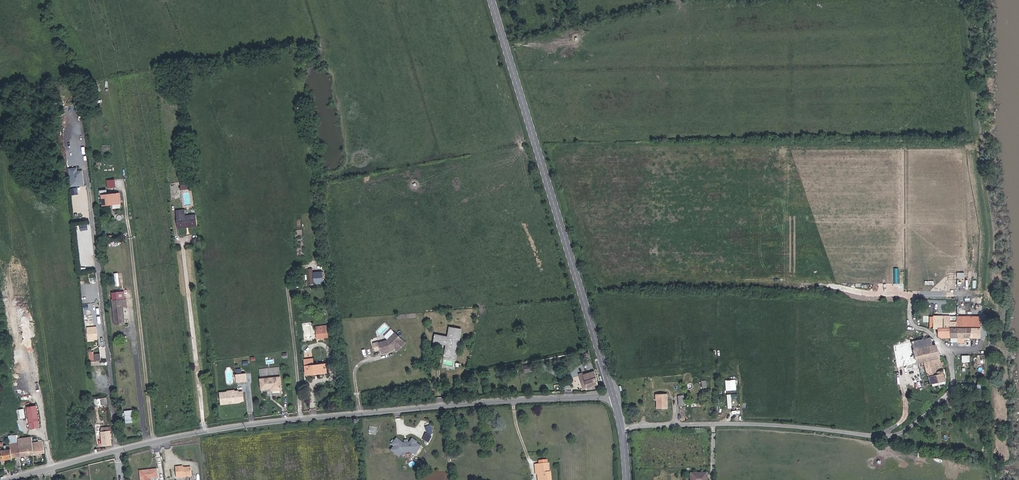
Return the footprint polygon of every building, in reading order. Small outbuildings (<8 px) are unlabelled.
[(77,167),(69,167),(69,185),(84,185),(83,169),(77,169),(77,167)] [(106,179),(107,187),(115,186),(114,178),(106,179)] [(106,204),(120,202),(119,194),(101,195),(102,207),(106,207),(106,204)] [(196,224),(195,213),(175,215),(176,222),(184,222),(185,225),(196,224)] [(311,271),(313,283),(322,282),(321,270),(311,271)] [(124,307),(123,299),(110,300),(113,326),(122,325),(120,308),(124,307)] [(917,332),(917,335),(917,336),(925,336),(924,332),(933,332),(937,332),(938,319),(913,319),(913,332),(917,332)] [(938,319),(937,332),(946,332),(952,332),(952,319),(938,319)] [(952,319),(952,332),(961,332),(961,319),(952,319)] [(967,332),(968,340),(975,340),(976,320),(975,320),(967,320),(967,332)] [(308,324),(309,337),(321,336),(320,323),(308,324)] [(97,326),(87,326),(87,340),(97,340),(97,326)] [(457,333),(447,331),(445,341),(444,347),(442,357),(452,359),(457,333)] [(937,332),(933,332),(933,339),(937,341),(946,341),(946,332),(937,332)] [(946,332),(946,341),(964,340),(963,332),(961,332),(952,332),(946,332)] [(385,342),(376,345),(379,355),(390,352),(393,349),(396,352),(403,344),(392,334),(385,342)] [(918,389),(924,387),(918,365),(932,361),(932,360),(927,345),(925,344),(925,340),(918,341),(905,345),(918,389)] [(918,365),(924,387),(933,385),(930,374),(935,373),(933,365),(936,364),(935,359),(932,360),(932,361),(918,365)] [(324,362),(312,363),(303,364),(303,374),(325,372),(324,362)] [(268,375),(267,368),(259,369),(260,376),(268,375)] [(242,372),(232,373),(233,380),(243,379),(242,372)] [(930,374),(933,385),(939,383),(935,373),(930,374)] [(589,374),(577,377),(581,391),(593,387),(589,374)] [(275,377),(256,378),(257,388),(267,387),(267,391),(276,390),(275,377)] [(736,379),(726,379),(726,389),(736,389),(736,379)] [(240,399),(239,391),(235,391),(234,390),(231,390),(230,392),(225,392),(223,391),(216,392),(217,403),(236,401),(235,400),(240,399)] [(651,410),(662,410),(662,390),(653,391),(654,401),(651,401),(651,410)] [(23,407),(25,422),(28,421),(30,421),(35,421),(32,406),(23,407)] [(109,444),(107,430),(98,431),(100,445),(109,444)] [(89,441),(88,435),(71,437),(71,443),(89,441)] [(392,446),(389,450),(399,457),(405,450),(414,456),(422,445),(412,437),(407,444),(396,436),(390,444),(392,446)] [(14,437),(5,438),(7,449),(9,458),(40,453),(39,442),(29,443),(29,439),(22,440),(22,437),(19,437),(19,441),(16,441),(16,444),(14,444),(14,437)] [(9,459),(9,458),(7,449),(0,450),(0,460),(9,459)] [(170,467),(171,476),(187,474),(186,467),(177,467),(177,466),(170,467)] [(544,466),(534,467),(531,467),(532,475),(535,475),(535,479),(545,479),(544,466)] [(135,479),(147,478),(146,469),(134,470),(135,479)] [(708,472),(690,472),(690,479),(708,479),(708,472)]
